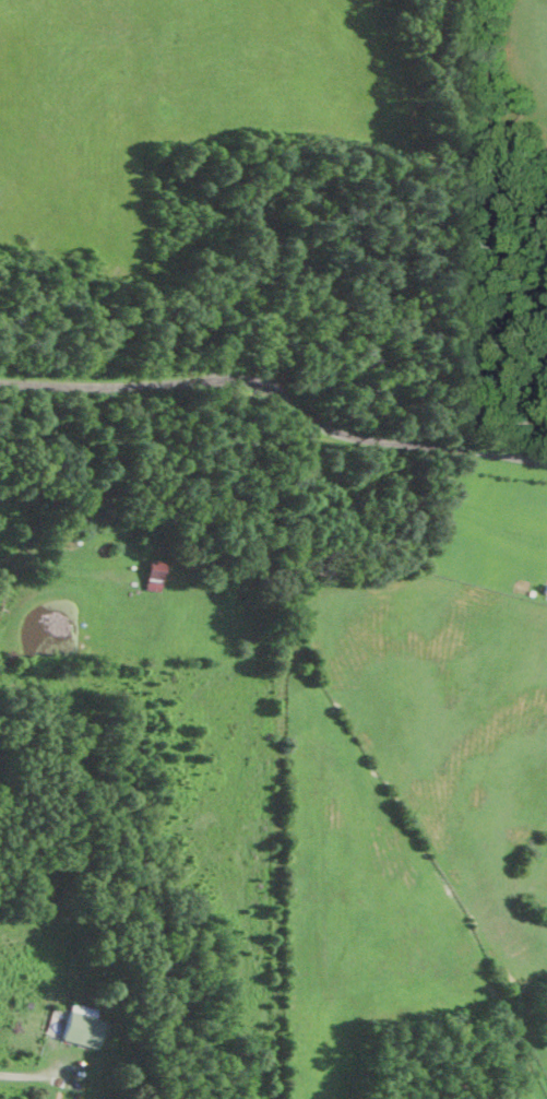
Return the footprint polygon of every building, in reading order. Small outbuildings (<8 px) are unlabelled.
[(91,1047),(98,1020),(51,1009),(45,1036),(91,1047)]
